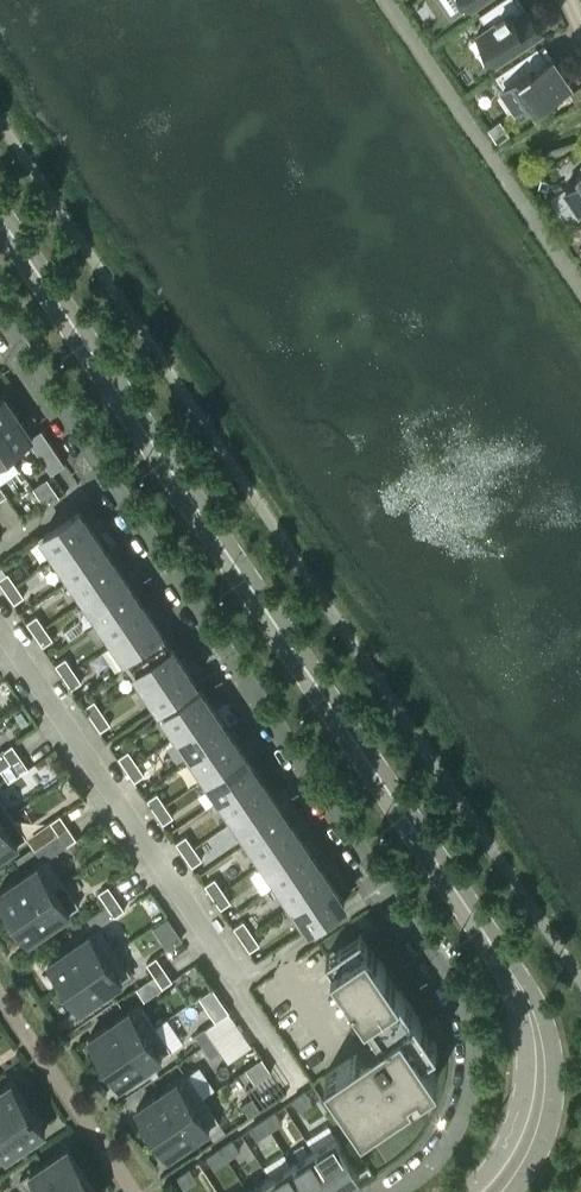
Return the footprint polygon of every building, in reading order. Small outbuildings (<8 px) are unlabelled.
[(465,9),(478,0),(459,0),(465,9)] [(542,28),(540,25),(543,23),(534,10),(531,11),(529,8),(524,12),(516,0),(499,0),(480,13),(488,25),(478,32),(497,59),(517,45),(519,48),(532,39),(531,36),(542,28)] [(496,74),(519,108),(534,97),(538,102),(543,99),(544,102),(564,88),(562,86),(569,81),(558,65),(553,69),(538,46),(496,74)] [(570,94),(576,103),(580,100),(580,86),(570,94)] [(515,164),(521,174),(531,167),(526,158),(515,164)] [(566,187),(580,209),(580,176),(566,187)] [(65,463),(42,428),(32,435),(4,394),(0,397),(0,438),(13,457),(32,443),(52,472),(65,463)] [(13,457),(0,438),(0,465),(13,457)] [(95,531),(80,508),(39,536),(54,558),(95,531)] [(68,579),(109,552),(95,531),(54,558),(68,579)] [(68,579),(83,601),(123,573),(109,552),(68,579)] [(6,590),(16,584),(8,572),(0,577),(0,581),(6,590)] [(83,601),(97,622),(138,594),(123,573),(83,601)] [(16,584),(6,590),(14,602),(24,595),(16,584)] [(138,594),(97,622),(112,643),(152,616),(138,594)] [(27,621),(35,633),(45,626),(37,614),(27,621)] [(126,664),(167,637),(152,616),(112,643),(126,664)] [(45,626),(35,633),(43,645),(53,638),(45,626)] [(126,664),(141,686),(181,658),(167,637),(126,664)] [(56,664),(64,675),(74,669),(66,657),(56,664)] [(181,658),(141,686),(155,708),(196,680),(181,658)] [(74,669),(64,675),(72,687),(82,681),(74,669)] [(175,736),(215,709),(200,686),(160,714),(175,736)] [(85,706),(93,718),(103,711),(95,699),(85,706)] [(175,736),(189,757),(230,730),(215,709),(175,736)] [(103,711),(93,718),(101,730),(111,723),(103,711)] [(189,757),(204,779),(244,751),(230,730),(189,757)] [(3,750),(11,762),(21,755),(13,744),(3,750)] [(119,756),(127,768),(137,761),(129,750),(119,756)] [(204,779),(218,800),(259,773),(244,751),(204,779)] [(11,762),(0,770),(9,782),(19,774),(29,767),(21,755),(11,762)] [(137,761),(127,768),(135,780),(145,773),(137,761)] [(218,800),(233,821),(273,794),(259,773),(218,800)] [(147,799),(156,811),(165,804),(157,792),(147,799)] [(233,821),(247,843),(287,815),(273,794),(233,821)] [(12,813),(0,796),(0,821),(12,813)] [(165,804),(156,811),(164,822),(173,816),(165,804)] [(0,821),(0,855),(28,836),(12,813),(0,821)] [(51,821),(59,833),(69,826),(60,814),(51,821)] [(302,837),(287,815),(247,843),(261,864),(302,837)] [(51,821),(43,826),(51,838),(59,833),(51,821)] [(77,838),(69,826),(59,833),(67,845),(77,838)] [(176,841),(184,853),(194,846),(186,834),(176,841)] [(261,864),(276,885),(316,858),(302,837),(261,864)] [(194,846),(184,853),(192,865),(202,858),(194,846)] [(12,916),(64,881),(48,858),(0,890),(0,898),(12,916)] [(276,885),(290,907),(331,879),(316,858),(276,885)] [(205,884),(213,895),(223,889),(215,877),(205,884)] [(345,900),(331,879),(290,907),(305,928),(345,900)] [(64,881),(12,916),(28,939),(79,904),(64,881)] [(99,892),(107,904),(117,897),(109,885),(99,892)] [(223,889),(213,895),(221,907),(231,900),(223,889)] [(125,909),(117,897),(107,904),(115,916),(125,909)] [(167,918),(154,927),(169,948),(182,939),(167,918)] [(234,926),(242,938),(252,931),(244,919),(234,926)] [(49,961),(64,984),(116,949),(100,926),(49,961)] [(252,931),(242,938),(250,950),(260,943),(252,931)] [(424,1054),(437,1045),(361,933),(326,956),(380,1036),(326,1073),(363,1128),(439,1076),(424,1054)] [(131,973),(116,949),(64,984),(80,1008),(131,973)] [(147,963),(155,975),(165,968),(156,956),(147,963)] [(173,980),(165,968),(155,975),(163,986),(173,980)] [(199,996),(205,1004),(218,995),(213,987),(199,996)] [(89,1037),(104,1060),(156,1026),(140,1002),(89,1037)] [(156,1026),(104,1060),(120,1084),(171,1049),(156,1026)] [(195,1033),(203,1046),(213,1039),(205,1027),(195,1033)] [(221,1051),(213,1039),(203,1046),(211,1058),(221,1051)] [(259,1080),(274,1069),(264,1055),(249,1066),(259,1080)] [(188,1073),(137,1108),(153,1131),(204,1096),(203,1096),(215,1088),(200,1065),(188,1073)] [(29,1105),(12,1080),(0,1088),(0,1125),(29,1105)] [(306,1090),(293,1099),(300,1109),(313,1100),(306,1090)] [(204,1096),(153,1131),(168,1154),(220,1120),(204,1096)] [(252,1097),(242,1104),(250,1116),(260,1109),(252,1097)] [(0,1125),(0,1161),(46,1130),(29,1105),(0,1125)] [(264,1119),(270,1129),(283,1120),(276,1110),(264,1119)] [(270,1129),(264,1119),(251,1128),(257,1138),(270,1129)] [(336,1136),(314,1150),(338,1186),(360,1172),(336,1136)] [(221,1148),(227,1158),(240,1149),(234,1139),(221,1148)] [(29,1191),(53,1191),(85,1170),(69,1145),(20,1178),(29,1191)] [(227,1158),(221,1148),(208,1157),(214,1166),(227,1158)] [(314,1150),(292,1163),(310,1191),(329,1191),(338,1186),(314,1150)] [(264,1165),(271,1177),(270,1177),(279,1191),(310,1191),(292,1163),(291,1164),(284,1152),(264,1165)] [(185,1187),(198,1178),(191,1168),(178,1177),(185,1187)] [(53,1191),(100,1191),(85,1170),(53,1191)] [(270,1177),(248,1191),(249,1191),(279,1191),(270,1177)]
